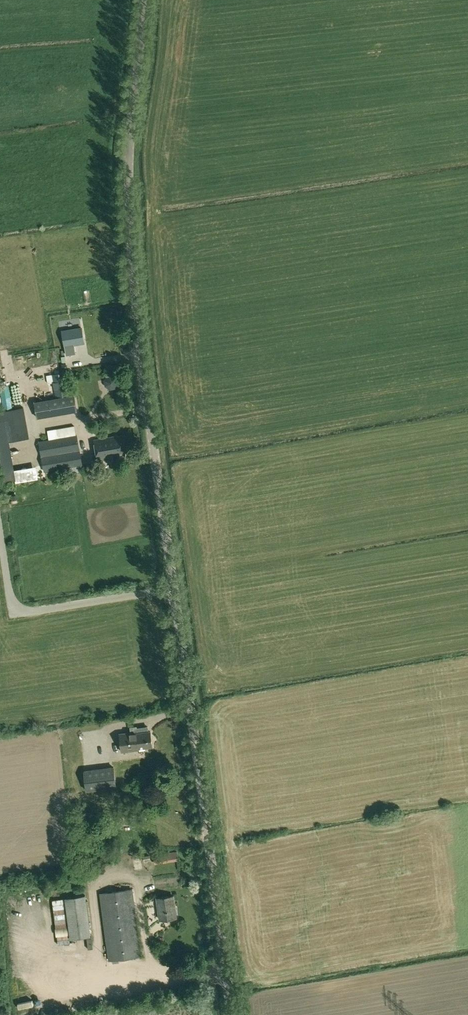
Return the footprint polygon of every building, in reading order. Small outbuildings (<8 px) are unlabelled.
[(84,343),(81,328),(62,331),(67,355),(76,353),(74,344),(84,343)] [(65,372),(47,376),(48,383),(54,382),(56,399),(69,396),(65,372)] [(119,377),(113,373),(107,374),(104,380),(105,386),(110,390),(117,388),(120,383),(119,377)] [(35,402),(37,418),(53,415),(51,400),(35,402)] [(24,407),(12,409),(17,440),(29,438),(24,407)] [(4,411),(0,412),(0,462),(3,482),(15,480),(4,411)] [(38,441),(42,465),(43,465),(44,472),(83,465),(77,435),(38,441)] [(112,456),(113,461),(126,459),(125,454),(122,435),(95,440),(98,459),(112,456)] [(131,727),(131,732),(120,733),(122,752),(139,750),(138,748),(152,746),(150,732),(148,732),(148,727),(136,728),(136,726),(131,727)] [(114,767),(84,771),(87,790),(116,787),(114,767)] [(156,834),(164,834),(164,825),(156,825),(156,834)] [(179,861),(177,851),(153,854),(155,864),(179,861)] [(109,961),(143,956),(133,890),(99,893),(109,961)] [(70,939),(91,936),(86,895),(65,897),(70,939)] [(174,918),(171,896),(158,898),(161,919),(174,918)] [(66,920),(54,921),(55,937),(67,936),(66,920)]
